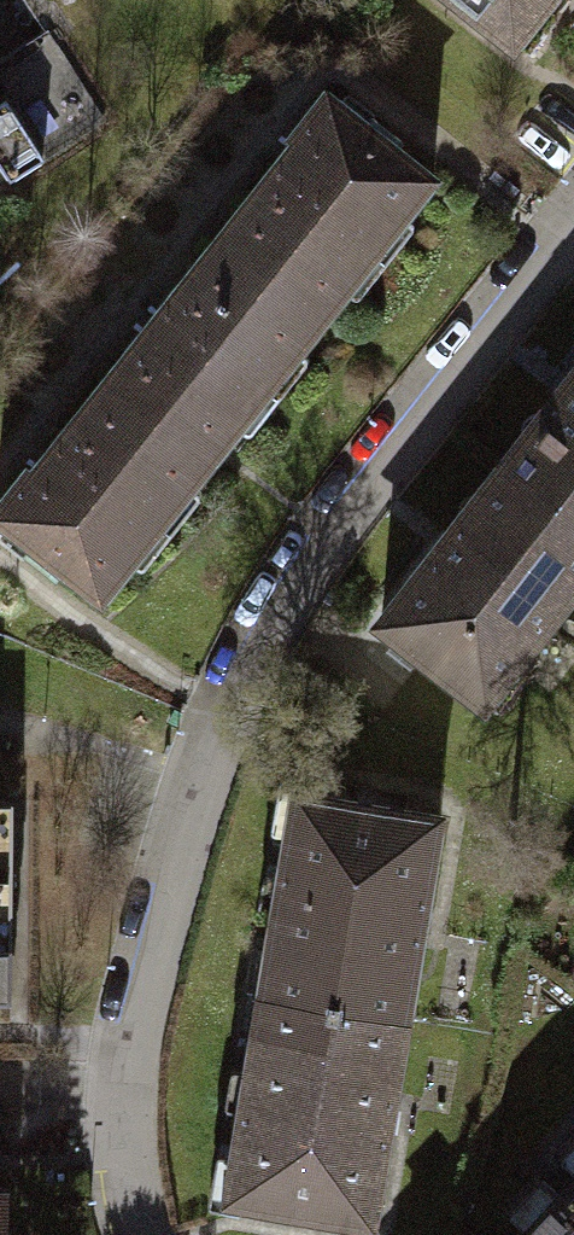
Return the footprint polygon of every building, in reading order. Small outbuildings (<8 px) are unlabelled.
[(504,42),(506,39),(520,50),(549,13),(536,3),(538,0),(451,0),(504,42)] [(34,157),(92,118),(44,45),(35,31),(0,54),(0,105),(34,157)] [(284,143),(210,238),(311,317),(420,180),(384,151),(393,139),(362,115),(355,124),(316,93),(280,140),(284,143)] [(34,157),(0,105),(0,178),(34,157)] [(210,446),(311,317),(210,238),(102,374),(204,454),(210,446)] [(495,462),(573,525),(573,362),(495,462)] [(204,454),(102,374),(28,468),(21,463),(0,490),(0,523),(21,539),(14,548),(46,573),(52,565),(91,596),(204,454)] [(495,462),(369,621),(472,703),(475,699),(491,711),(520,675),(504,663),(566,583),(573,589),(573,525),(495,462)] [(241,948),(234,989),(395,1017),(430,816),(286,791),(258,951),(241,948)] [(361,1220),(395,1017),(234,989),(227,1033),(244,1036),(217,1195),(361,1220)] [(561,1180),(510,1234),(573,1234),(573,1166),(561,1180)]
